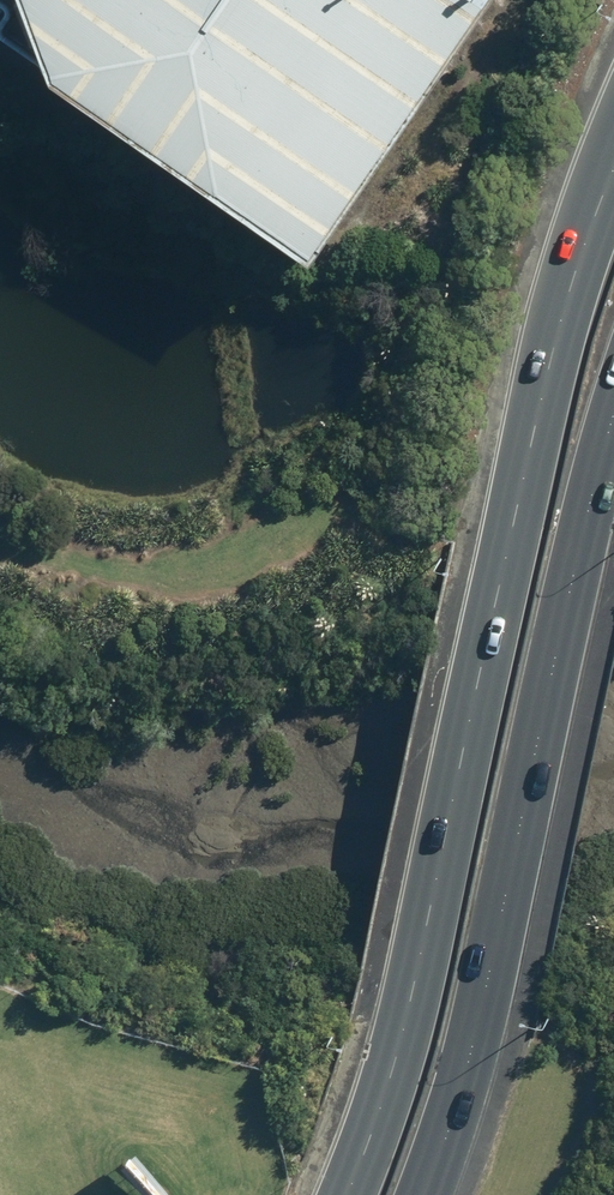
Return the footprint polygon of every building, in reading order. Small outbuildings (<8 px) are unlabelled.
[(76,78),(334,255),(510,0),(45,0),(76,78)]
